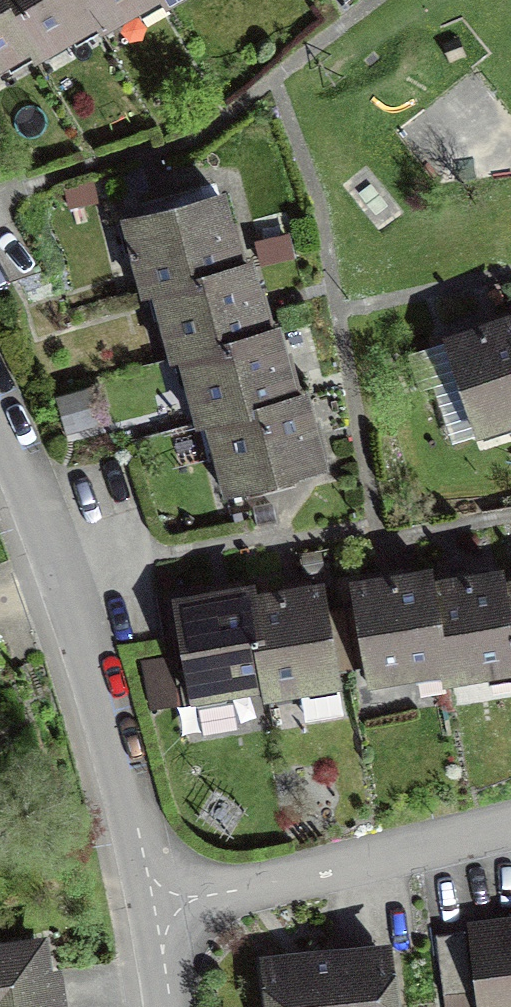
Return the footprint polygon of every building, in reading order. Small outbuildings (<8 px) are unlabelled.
[(26,44),(33,55),(94,19),(82,0),(0,0),(26,44)] [(26,44),(0,0),(0,60),(26,44)] [(94,19),(99,27),(143,0),(82,0),(94,19)] [(218,195),(129,218),(149,292),(161,288),(237,268),(218,195)] [(237,268),(161,288),(178,354),(185,352),(263,332),(246,266),(237,268)] [(448,342),(477,429),(510,418),(510,321),(448,342)] [(263,332),(185,352),(202,419),(215,415),(292,397),(275,329),(263,332)] [(292,397),(215,415),(232,489),(321,468),(304,394),(292,397)] [(362,607),(344,610),(353,666),(355,679),(443,665),(429,588),(428,574),(358,585),(362,607)] [(429,588),(443,665),(445,676),(510,664),(510,649),(501,588),(499,576),(429,588)] [(501,588),(510,649),(510,587),(501,588)] [(322,590),(252,601),(265,680),(266,690),(295,685),(301,718),(342,712),(335,669),(353,666),(344,610),(326,613),(322,590)] [(250,591),(177,602),(192,692),(265,680),(252,601),(250,591)] [(485,928),(494,1006),(510,1006),(510,925),(485,928)] [(435,936),(444,1006),(470,1006),(460,933),(435,936)] [(41,945),(0,951),(0,1006),(50,1006),(41,945)] [(267,963),(273,1006),(392,1006),(384,949),(267,963)]
